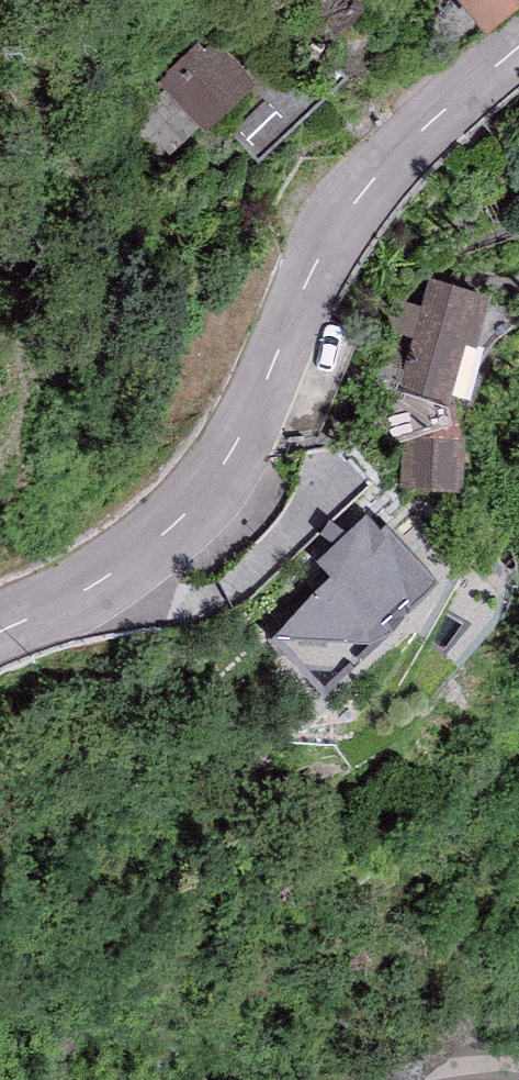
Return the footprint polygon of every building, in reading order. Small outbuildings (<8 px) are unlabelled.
[(485,26),(516,0),(463,0),(485,26)] [(199,42),(157,83),(203,130),(256,78),(216,36),(204,47),(199,42)] [(488,286),(427,274),(422,301),(404,298),(398,330),(412,333),(402,385),(412,387),(454,396),(467,334),(478,336),(488,286)] [(462,427),(454,396),(412,387),(401,432),(400,485),(464,483),(466,428),(462,427)] [(271,631),(326,686),(397,623),(427,596),(439,572),(386,514),(381,519),(367,505),(314,556),(330,569),(271,631)]
